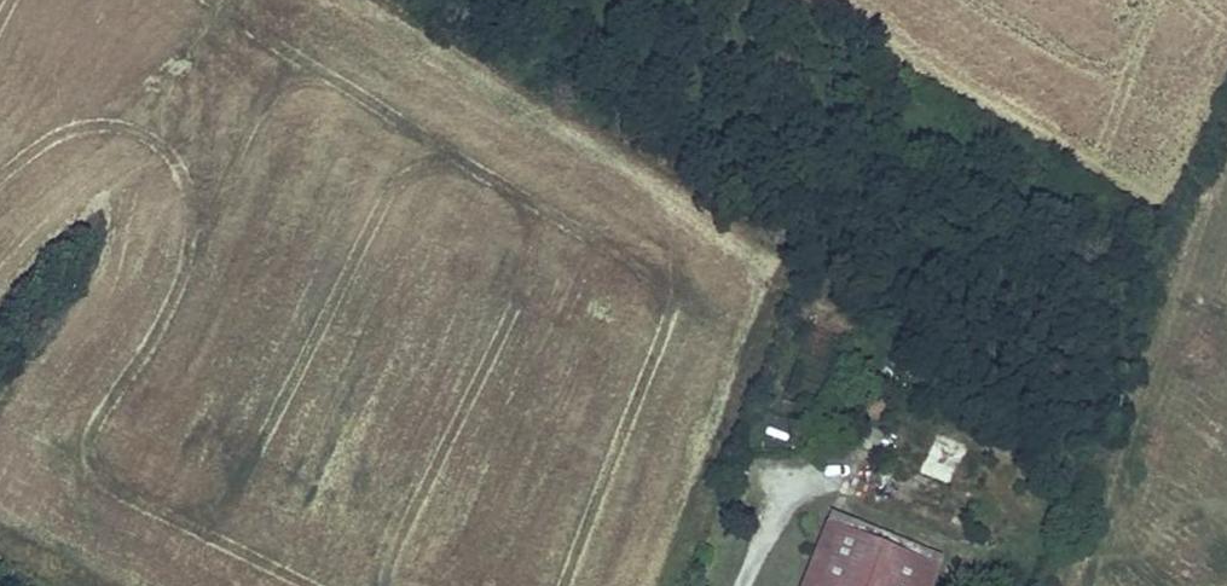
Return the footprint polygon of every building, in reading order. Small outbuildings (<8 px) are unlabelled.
[(872,503),(962,538),(990,466),(900,430),(872,503)] [(835,533),(840,520),(830,516),(801,585),(813,585),(835,533)] [(835,533),(926,570),(920,585),(933,585),(942,562),(840,520),(835,533)] [(835,533),(813,585),(920,585),(926,570),(835,533)]
